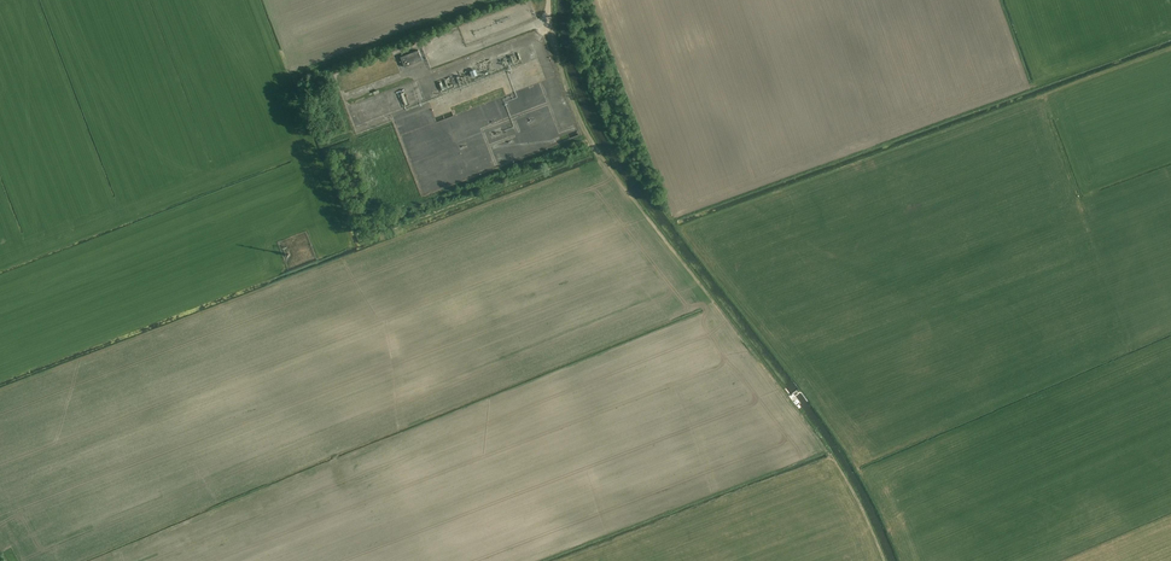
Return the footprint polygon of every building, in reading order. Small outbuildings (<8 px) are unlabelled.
[(422,60),(418,50),(401,57),(404,67),(422,60)] [(437,118),(453,112),(450,106),(435,112),(437,118)]
